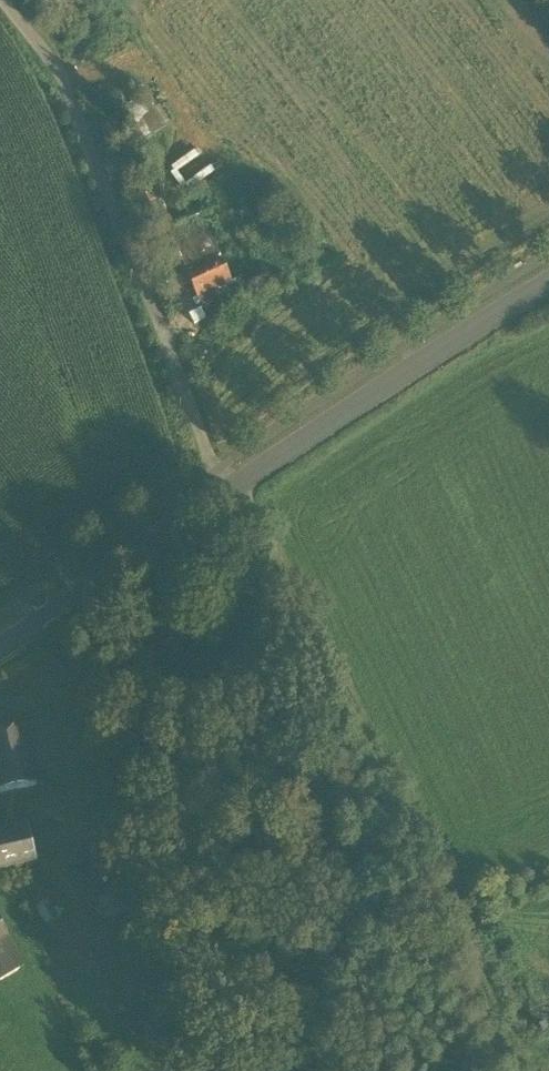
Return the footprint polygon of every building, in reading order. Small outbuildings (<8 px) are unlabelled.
[(202,303),(207,313),(248,295),(240,278),(229,283),(200,220),(169,234),(169,235),(185,270),(198,297),(198,298),(199,297),(202,303)] [(198,298),(198,297),(192,300),(195,306),(202,303),(199,297),(198,298)] [(39,780),(26,725),(0,732),(0,789),(39,780)] [(35,864),(27,829),(0,834),(0,873),(35,864)] [(90,855),(77,872),(96,887),(109,871),(90,855)] [(9,942),(0,926),(0,947),(9,942)] [(9,942),(0,947),(0,974),(21,962),(9,942)]
